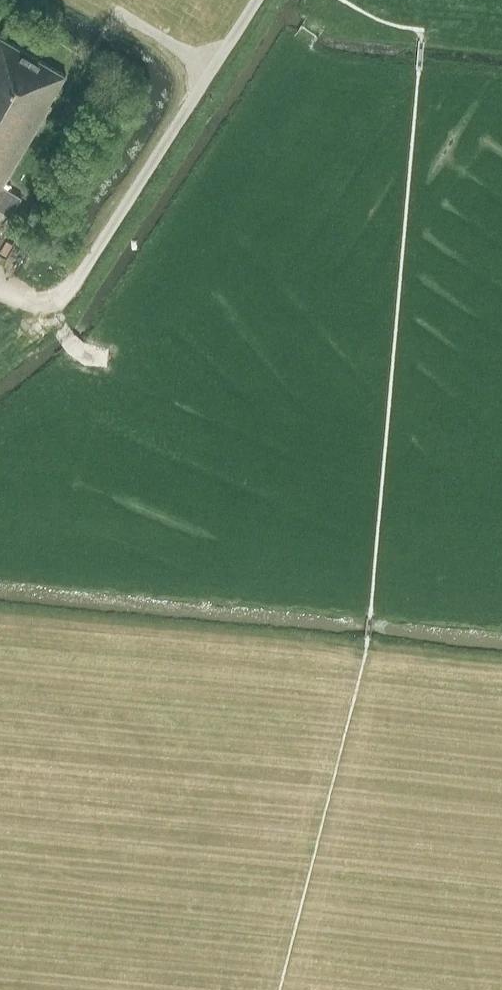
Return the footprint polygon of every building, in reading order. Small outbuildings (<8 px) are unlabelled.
[(12,216),(23,197),(5,187),(53,105),(50,103),(67,75),(0,36),(0,37),(0,209),(12,216)]
